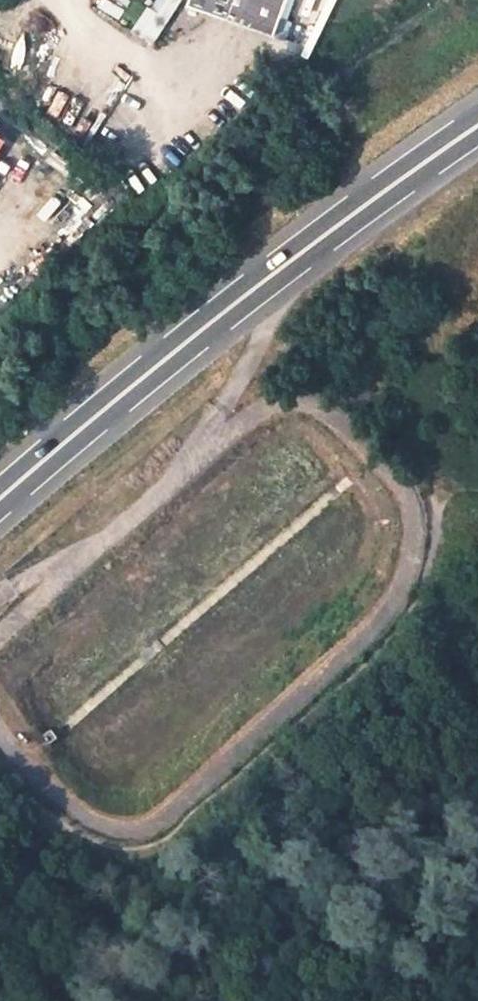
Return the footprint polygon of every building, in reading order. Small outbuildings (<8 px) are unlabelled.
[(186,4),(272,34),(284,0),(187,0),(186,4)] [(136,34),(158,42),(168,16),(145,8),(136,34)] [(12,35),(0,31),(0,73),(12,35)]
